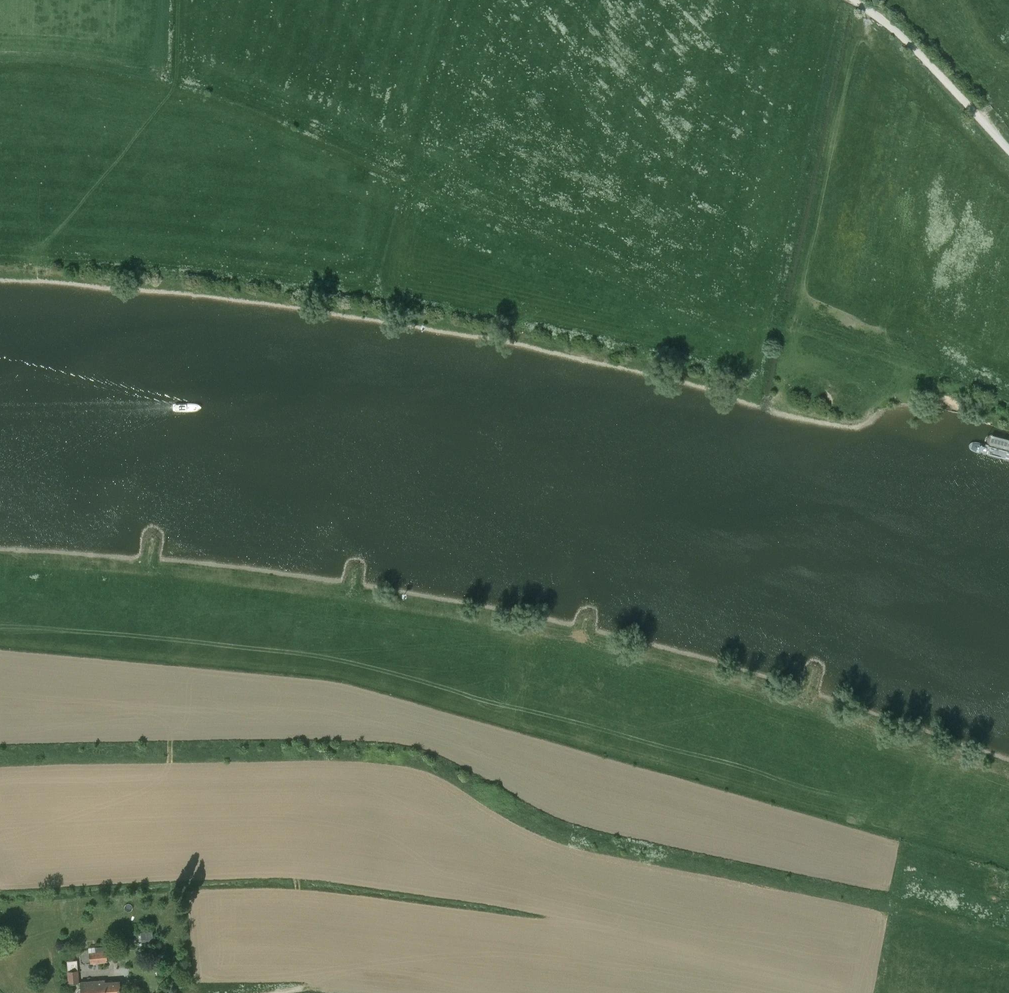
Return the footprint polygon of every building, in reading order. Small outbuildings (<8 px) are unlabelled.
[(141,932),(142,942),(152,942),(152,937),(153,937),(153,931),(141,932)] [(90,952),(91,964),(108,962),(107,951),(109,951),(108,946),(95,947),(95,951),(90,952)] [(78,963),(69,964),(67,964),(68,983),(80,982),(78,963)] [(121,980),(106,981),(106,980),(81,982),(82,992),(121,992),(121,980)]
